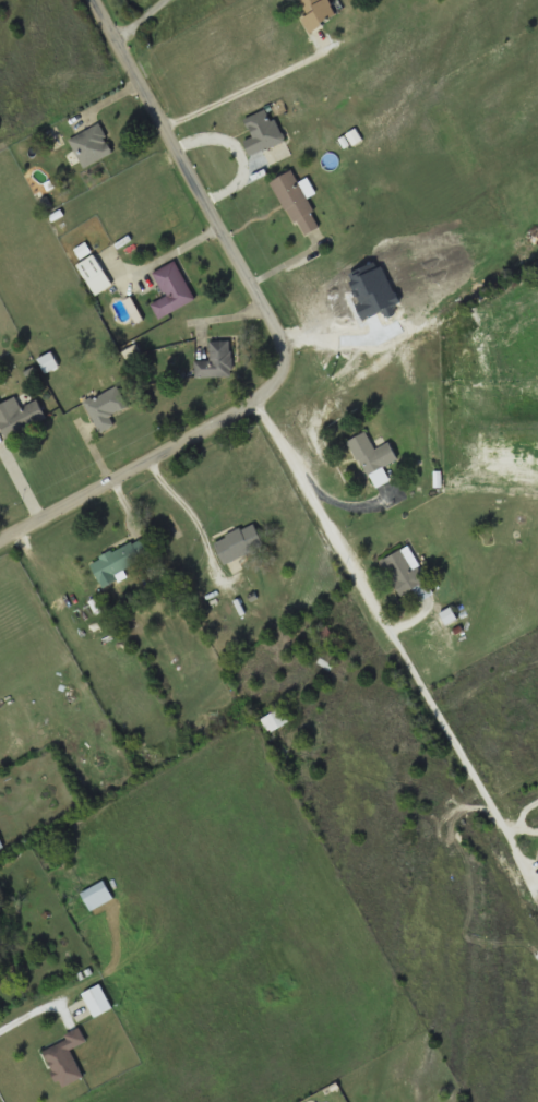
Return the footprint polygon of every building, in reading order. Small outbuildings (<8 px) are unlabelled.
[(338,17),(329,0),(301,0),(309,15),(302,19),(310,33),(338,17)] [(246,116),(252,136),(244,139),(249,153),(285,142),(277,116),(271,118),(267,109),(246,116)] [(69,140),(85,168),(115,152),(98,123),(69,140)] [(300,237),(321,227),(307,197),(315,193),(312,187),(303,191),(294,169),(273,179),(300,237)] [(76,265),(96,295),(113,284),(94,254),(76,265)] [(159,319),(195,300),(176,261),(154,273),(166,296),(151,303),(159,319)] [(232,376),(232,340),(211,340),(211,360),(195,360),(195,376),(232,376)] [(115,426),(110,416),(129,406),(118,385),(85,402),(100,432),(115,426)] [(21,408),(16,397),(0,405),(0,424),(7,438),(48,419),(39,399),(21,408)] [(399,458),(390,442),(375,450),(366,431),(348,442),(367,476),(399,458)] [(265,544),(253,522),(214,542),(226,565),(265,544)] [(91,562),(100,580),(156,553),(146,534),(91,562)] [(414,589),(419,600),(433,594),(409,546),(382,560),(400,596),(414,589)] [(290,720),(282,706),(260,719),(268,733),(290,720)] [(81,894),(91,911),(113,897),(104,881),(81,894)] [(95,1017),(112,1007),(99,984),(82,994),(95,1017)] [(71,1050),(87,1042),(82,1031),(44,1049),(61,1088),(84,1077),(71,1050)]
